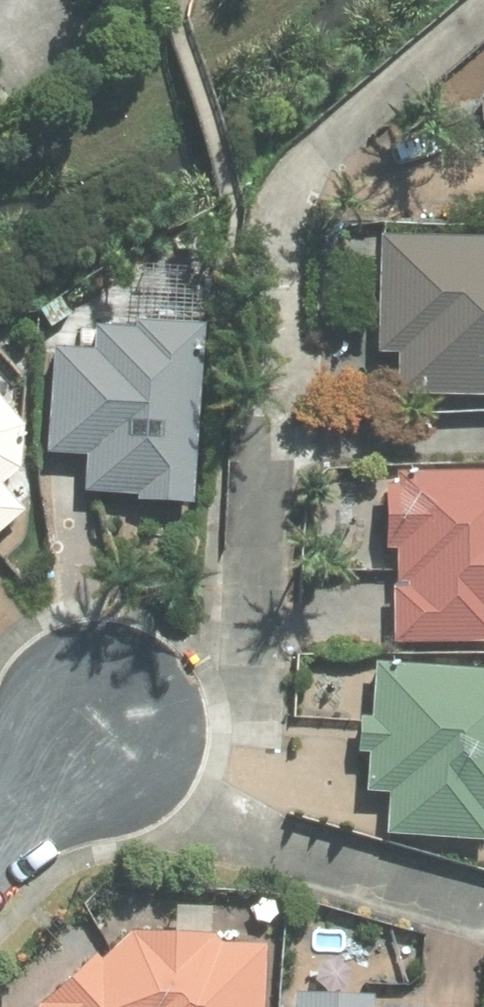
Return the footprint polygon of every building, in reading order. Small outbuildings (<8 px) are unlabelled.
[(395,384),(483,385),(483,225),(379,223),(377,340),(396,341),(395,384)] [(61,287),(38,302),(50,318),(71,304),(61,287)] [(45,439),(52,439),(50,493),(89,495),(90,480),(135,482),(135,487),(191,489),(200,309),(131,305),(131,312),(94,310),(92,335),(51,333),(45,439)] [(26,421),(0,388),(0,464),(22,446),(12,433),(26,421)] [(383,476),(383,537),(396,537),(397,576),(391,576),(391,631),(483,630),(483,462),(394,463),(394,475),(383,476)] [(20,500),(0,474),(0,515),(20,500)] [(364,778),(386,780),(384,823),(483,829),(483,658),(371,652),(368,706),(359,705),(357,738),(366,740),(364,778)] [(263,936),(214,934),(204,925),(128,922),(99,949),(92,942),(24,1006),(25,1006),(260,1006),(263,936)] [(293,1006),(426,1006),(426,1000),(382,997),(382,1005),(371,1005),(371,988),(294,984),(293,1006)]
